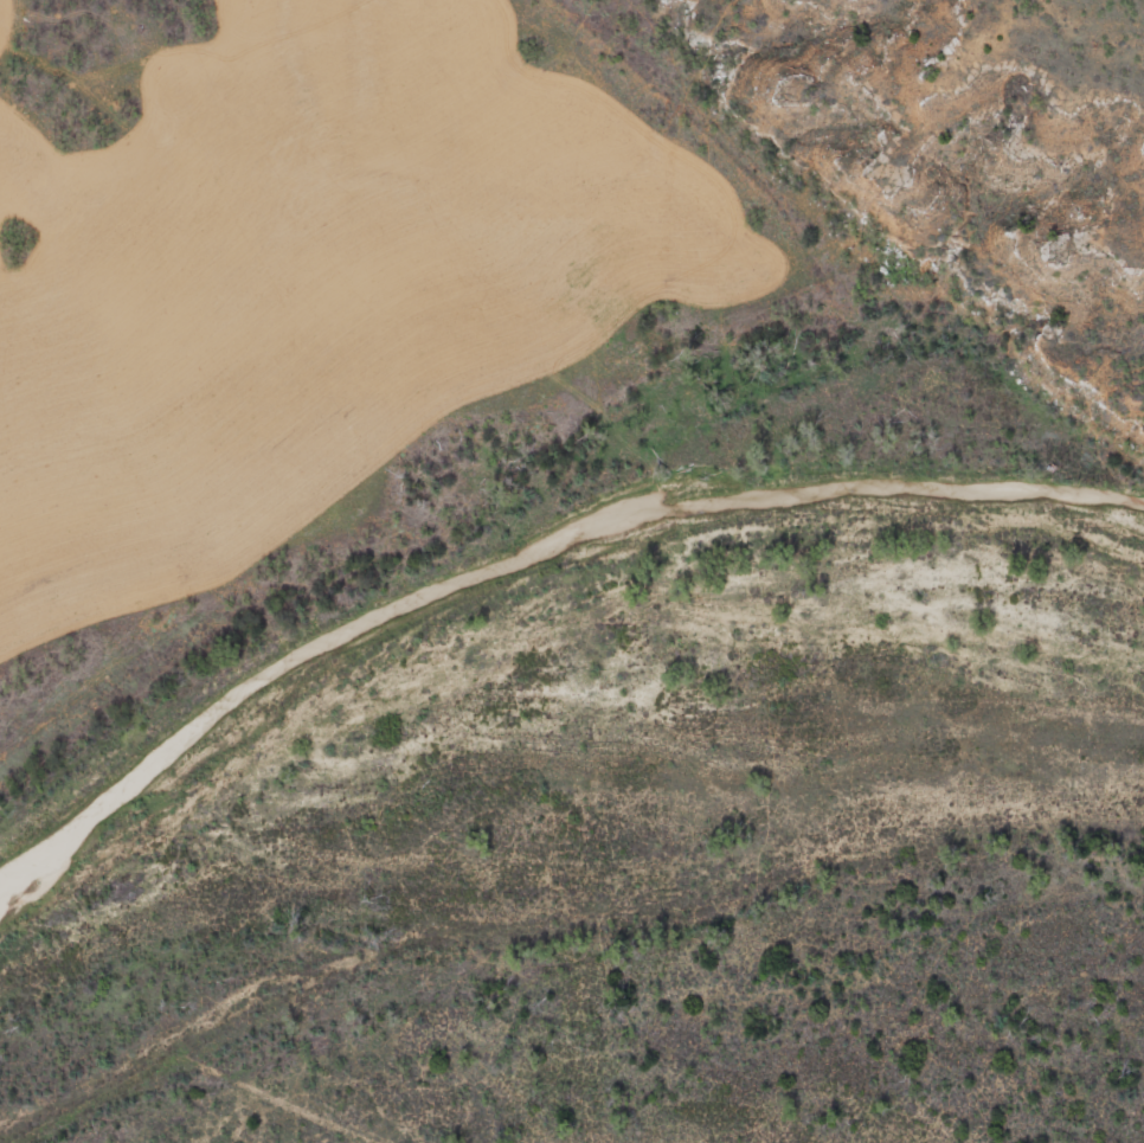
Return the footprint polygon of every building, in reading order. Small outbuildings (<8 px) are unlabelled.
[(609,356),(611,366),(636,360),(634,350),(609,356)]
